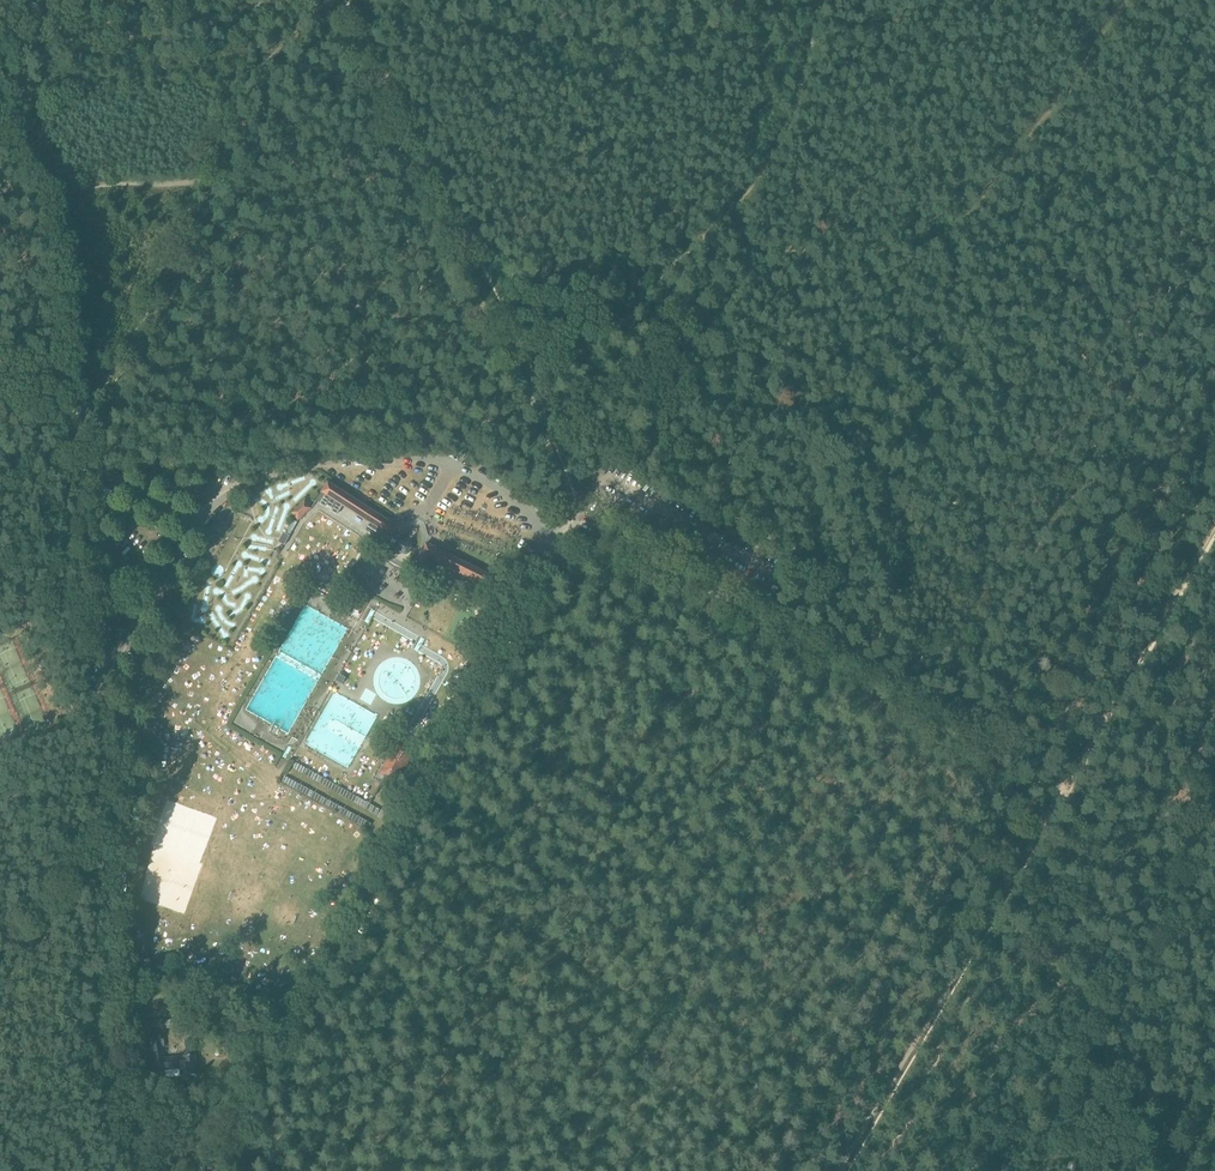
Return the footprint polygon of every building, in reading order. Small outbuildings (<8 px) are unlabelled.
[(328,482),(321,492),(316,501),(325,507),(331,498),(337,502),(332,511),(338,515),(343,506),(382,531),(377,539),(387,546),(399,528),(328,482)] [(298,520),(311,508),(305,501),(292,513),(298,520)] [(284,545),(297,522),(294,521),(286,534),(283,533),(278,542),(284,545)] [(404,542),(402,543),(401,543),(398,549),(399,552),(405,555),(408,555),(411,549),(410,546),(404,542)] [(501,581),(425,543),(416,563),(427,568),(431,559),(473,580),(469,589),(474,592),(479,583),(486,587),(481,596),(487,599),(492,590),(495,591),(501,581)] [(496,610),(487,608),(484,626),(494,627),(496,610)] [(335,681),(342,685),(346,678),(339,674),(335,681)] [(417,766),(408,761),(415,749),(398,740),(379,774),(396,783),(403,771),(407,773),(405,775),(410,778),(417,766)] [(150,1029),(165,1026),(164,1019),(149,1021),(150,1029)] [(194,1040),(191,1040),(187,1040),(188,1053),(182,1054),(182,1056),(164,1058),(162,1039),(152,1041),(154,1059),(155,1070),(186,1066),(187,1076),(198,1075),(194,1040)]
